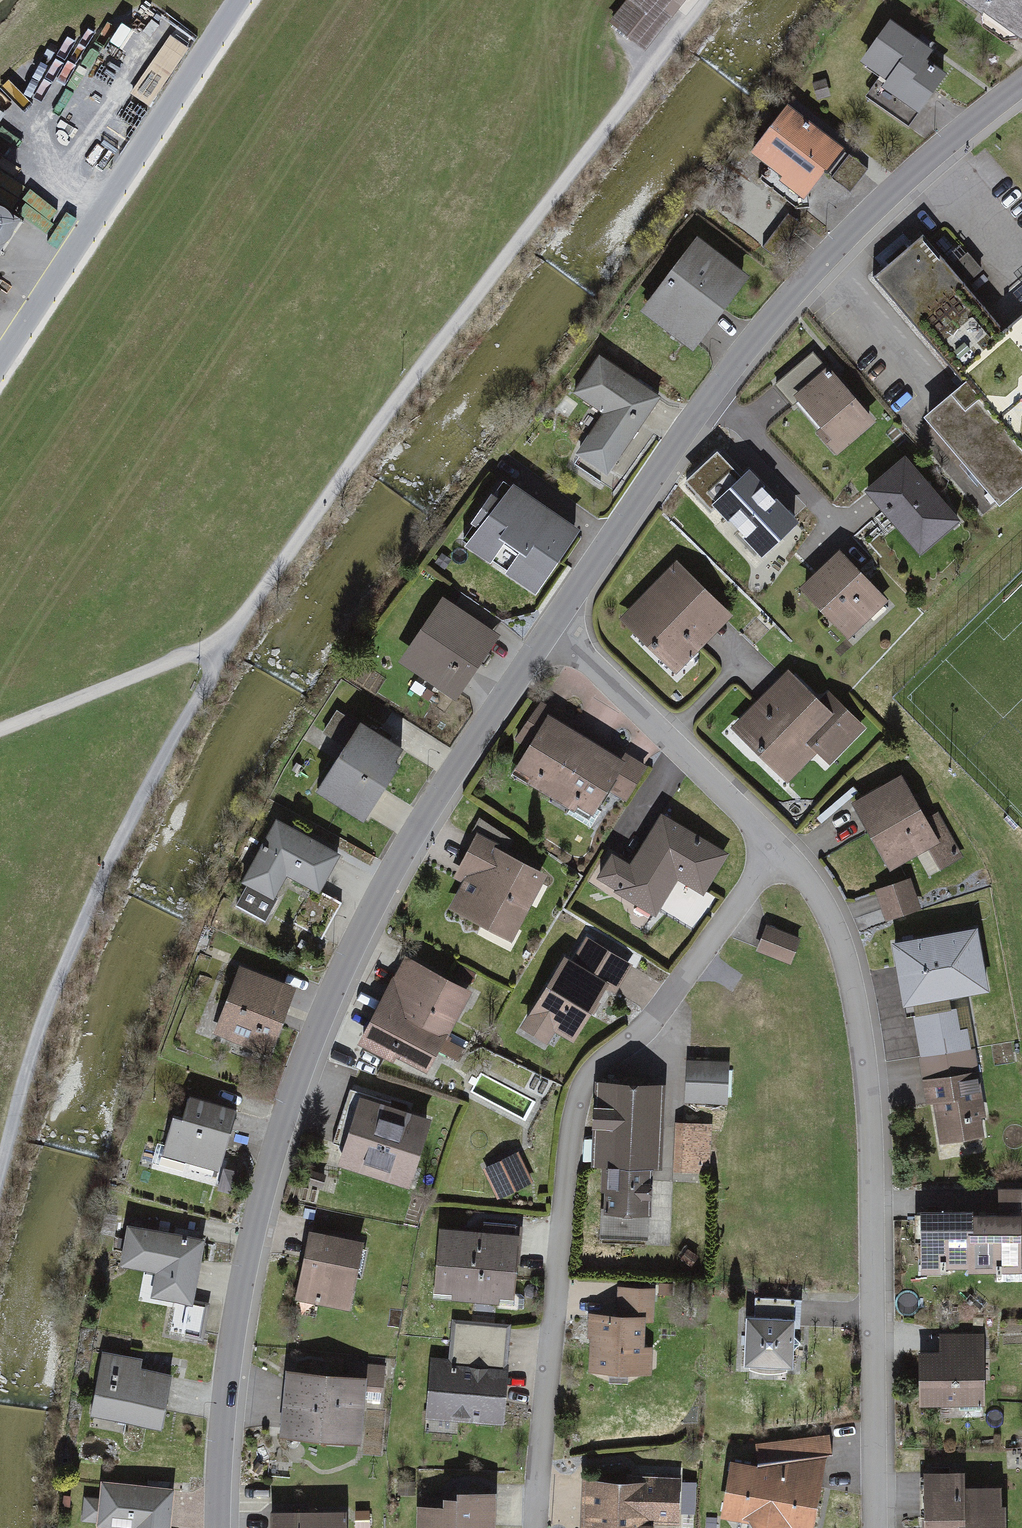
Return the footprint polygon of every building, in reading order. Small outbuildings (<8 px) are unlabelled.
[(612,30),(648,58),(685,12),(687,13),(697,0),(630,0),(627,3),(631,6),(612,30)] [(1021,39),(1021,38),(1021,0),(966,0),(1021,39)] [(921,121),(949,81),(930,68),(938,58),(895,27),(865,69),(890,88),(885,95),(921,121)] [(846,155),(792,113),(755,160),(809,202),(846,155)] [(14,235),(23,220),(3,207),(0,205),(0,255),(14,235)] [(692,350),(748,277),(698,238),(641,310),(692,350)] [(1010,342),(929,246),(879,287),(963,387),(966,385),(971,392),(932,424),(1003,508),(1021,492),(1021,332),(1010,342)] [(576,394),(603,412),(576,453),(608,475),(661,397),(601,357),(576,394)] [(780,389),(793,405),(840,463),(881,429),(834,372),(828,376),(816,361),(780,389)] [(733,467),(718,455),(698,479),(714,492),(733,467)] [(869,499),(923,561),(965,526),(911,463),(869,499)] [(763,488),(757,495),(734,473),(702,505),(765,566),(797,533),(803,527),(763,488)] [(580,533),(509,488),(469,550),(539,595),(580,533)] [(855,646),(894,608),(844,557),(805,595),(855,646)] [(680,570),(625,625),(679,678),(733,623),(680,570)] [(399,663),(456,699),(497,635),(441,598),(399,663)] [(829,770),(867,730),(828,694),(819,703),(789,675),(734,733),(791,786),(817,759),(829,770)] [(561,802),(598,739),(546,708),(523,747),(532,753),(518,777),(561,802)] [(359,725),(316,792),(365,823),(407,755),(359,725)] [(650,769),(598,739),(561,802),(599,825),(613,801),(627,808),(650,769)] [(933,882),(966,863),(940,820),(929,827),(903,784),(856,812),(894,877),(921,862),(933,882)] [(661,923),(684,888),(704,901),(730,860),(666,818),(639,859),(632,869),(614,858),(598,883),(616,894),(661,923)] [(278,905),(290,884),(321,900),(342,861),(280,827),(258,866),(246,888),(278,905)] [(458,884),(466,887),(451,915),(514,947),(549,880),(479,844),(458,884)] [(911,879),(876,891),(886,921),(921,909),(911,879)] [(767,927),(758,951),(789,963),(799,938),(767,927)] [(993,1000),(981,936),(896,951),(908,1016),(993,1000)] [(554,1049),(561,1038),(577,1048),(612,991),(627,966),(591,944),(575,968),(567,963),(531,1020),(525,1030),(554,1049)] [(396,985),(385,1007),(454,1043),(466,1021),(463,1019),(475,997),(410,963),(398,986),(396,985)] [(237,966),(213,1034),(271,1054),(295,987),(237,966)] [(434,1083),(454,1043),(385,1007),(364,1047),(434,1083)] [(688,1066),(687,1108),(730,1109),(731,1067),(688,1066)] [(933,1112),(939,1111),(946,1151),(990,1143),(983,1103),(979,1080),(929,1089),(933,1112)] [(609,1171),(605,1245),(651,1248),(656,1174),(667,1175),(672,1094),(600,1089),(594,1171),(609,1171)] [(171,1119),(161,1158),(220,1173),(236,1111),(190,1099),(184,1123),(171,1119)] [(365,1102),(343,1171),(412,1193),(435,1124),(365,1102)] [(714,1131),(678,1130),(677,1178),(713,1179),(714,1131)] [(484,1173),(499,1205),(536,1187),(521,1155),(484,1173)] [(1008,1276),(1008,1291),(1021,1291),(1021,1195),(1002,1195),(1002,1217),(1021,1217),(1021,1222),(979,1223),(979,1218),(925,1218),(925,1223),(925,1283),(946,1282),(946,1276),(1008,1276)] [(205,1242),(129,1228),(122,1269),(157,1275),(153,1299),(193,1306),(205,1242)] [(521,1237),(440,1231),(434,1299),(515,1306),(521,1237)] [(352,1315),(363,1249),(311,1240),(299,1306),(352,1315)] [(658,1295),(620,1293),(619,1321),(591,1320),(589,1377),(656,1380),(659,1323),(657,1323),(658,1295)] [(453,1320),(450,1360),(429,1359),(424,1432),(452,1434),(453,1421),(504,1425),(511,1325),(453,1320)] [(799,1328),(751,1325),(749,1373),(797,1375),(799,1328)] [(923,1360),(924,1414),(987,1413),(987,1360),(987,1339),(943,1339),(943,1360),(923,1360)] [(171,1379),(140,1373),(142,1364),(101,1356),(99,1365),(89,1418),(161,1431),(171,1379)] [(373,1385),(290,1377),(283,1443),(367,1451),(373,1385)] [(752,1527),(822,1527),(831,1488),(828,1487),(829,1470),(836,1469),(833,1443),(759,1451),(761,1474),(737,1469),(726,1523),(752,1527)] [(685,1481),(632,1479),(632,1489),(588,1487),(586,1527),(683,1527),(685,1481)] [(1005,1513),(1005,1495),(971,1495),(971,1479),(927,1480),(927,1527),(1011,1527),(1011,1513),(1005,1513)] [(174,1490),(100,1484),(97,1527),(171,1527),(174,1490)] [(83,1518),(97,1518),(97,1492),(84,1492),(83,1518)] [(443,1510),(417,1509),(416,1527),(494,1527),(495,1496),(456,1496),(456,1502),(443,1502),(443,1510)] [(276,1527),(351,1527),(351,1517),(276,1517),(276,1527)]
